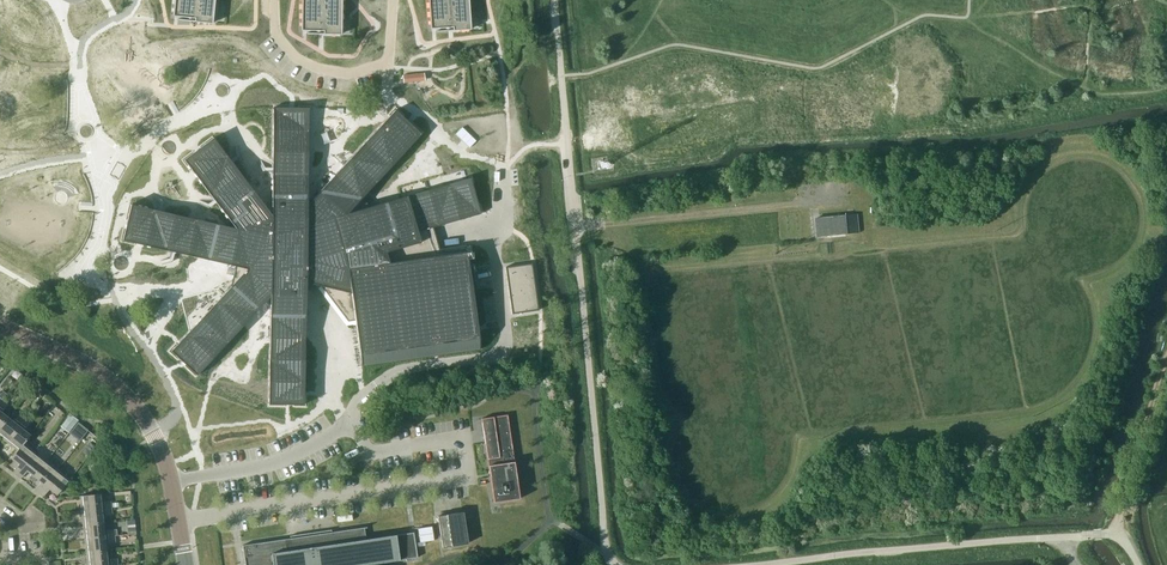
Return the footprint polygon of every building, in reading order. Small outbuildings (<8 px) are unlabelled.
[(215,0),(174,0),(173,16),(195,18),(195,21),(213,23),(215,0)] [(306,34),(341,34),(342,0),(301,0),(301,30),(323,30),(323,33),(306,33),(306,34)] [(430,29),(452,27),(453,29),(436,31),(436,32),(471,29),(469,0),(428,0),(430,29)] [(404,83),(419,81),(418,73),(403,75),(404,83)] [(405,106),(415,105),(413,86),(399,88),(400,98),(404,97),(405,106)] [(125,228),(123,240),(135,243),(143,245),(167,250),(168,248),(172,249),(176,250),(176,252),(198,257),(236,266),(235,268),(234,275),(231,286),(225,293),(224,294),(190,330),(189,331),(180,341),(177,344),(171,351),(179,358),(182,361),(185,364),(197,375),(243,325),(270,296),(270,297),(270,343),(269,404),(285,404),(289,404),(293,404),(304,404),(304,395),(304,391),(305,337),(306,282),(309,283),(313,284),(316,285),(321,286),(348,321),(355,320),(355,323),(358,344),(360,344),(360,349),(359,349),(361,366),(481,349),(478,332),(477,332),(476,327),(478,327),(466,245),(439,249),(433,227),(481,213),(478,203),(472,183),(471,177),(469,178),(402,197),(400,198),(371,206),(369,204),(364,200),(362,198),(369,190),(421,133),(409,122),(407,120),(403,116),(396,109),(389,116),(386,119),(354,154),(343,166),(308,204),(307,204),(307,188),(308,185),(308,184),(309,120),(309,107),(298,107),(290,107),(273,107),(272,159),(272,163),(275,164),(275,167),(275,168),(275,173),(272,173),(272,214),(271,214),(248,183),(233,163),(231,165),(229,161),(226,158),(228,156),(213,137),(200,147),(194,152),(184,160),(192,170),(197,177),(211,196),(213,194),(216,198),(219,202),(217,203),(235,227),(235,228),(227,226),(218,224),(204,221),(188,217),(164,212),(163,211),(162,214),(158,212),(153,212),(154,209),(131,204),(127,220),(125,228)] [(857,232),(855,213),(815,217),(817,236),(857,232)] [(532,263),(505,267),(512,314),(539,310),(532,263)] [(7,416),(0,426),(0,436),(6,441),(25,417),(20,413),(14,421),(7,416)] [(70,414),(60,426),(69,432),(78,420),(70,414)] [(494,502),(520,498),(507,414),(481,418),(494,502)] [(25,417),(6,441),(17,450),(18,450),(24,442),(30,435),(24,429),(30,422),(25,417)] [(78,422),(69,432),(75,436),(83,426),(78,422)] [(13,471),(17,475),(35,451),(24,442),(18,450),(17,450),(11,458),(19,464),(13,471)] [(34,476),(47,460),(35,451),(17,475),(21,478),(27,470),(34,476)] [(58,469),(47,460),(34,476),(41,482),(35,489),(39,493),(58,469)] [(58,469),(39,493),(43,496),(49,488),(57,494),(69,478),(58,469)] [(111,507),(110,500),(101,501),(100,493),(80,495),(82,510),(111,507)] [(83,524),(103,522),(102,514),(112,513),(111,507),(82,510),(83,524)] [(467,543),(462,511),(442,515),(438,515),(442,547),(467,543)] [(114,535),(114,529),(104,530),(103,522),(83,524),(85,538),(114,535)] [(245,564),(361,564),(417,557),(414,532),(366,539),(364,527),(367,527),(367,526),(332,531),(331,529),(293,535),(290,535),(290,538),(242,545),(245,564)] [(85,538),(86,553),(106,551),(105,543),(115,542),(114,535),(85,538)] [(88,564),(107,564),(117,564),(117,557),(107,558),(106,551),(86,553),(88,564)]
